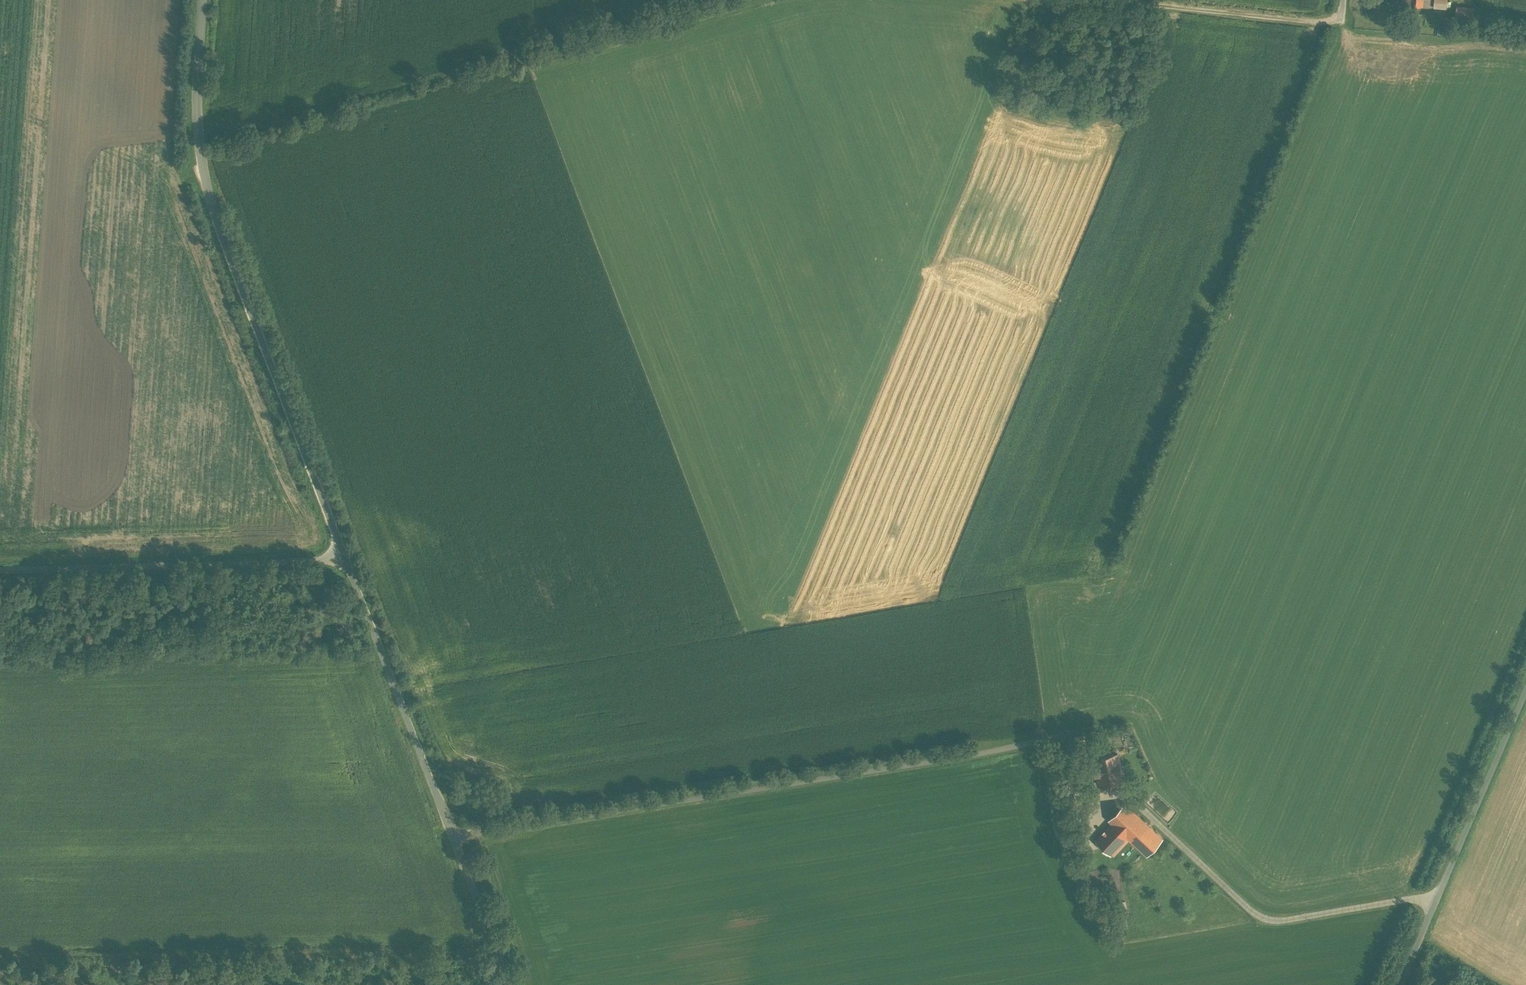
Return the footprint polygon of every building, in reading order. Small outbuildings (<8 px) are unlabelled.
[(1473,9),(1457,7),(1455,19),(1471,21),(1473,9)] [(1118,753),(1096,758),(1101,784),(1123,780),(1118,753)] [(1149,824),(1126,802),(1109,820),(1112,823),(1095,840),(1111,855),(1128,838),(1133,842),(1149,824)] [(1149,824),(1133,842),(1140,850),(1147,856),(1163,838),(1149,824)]
